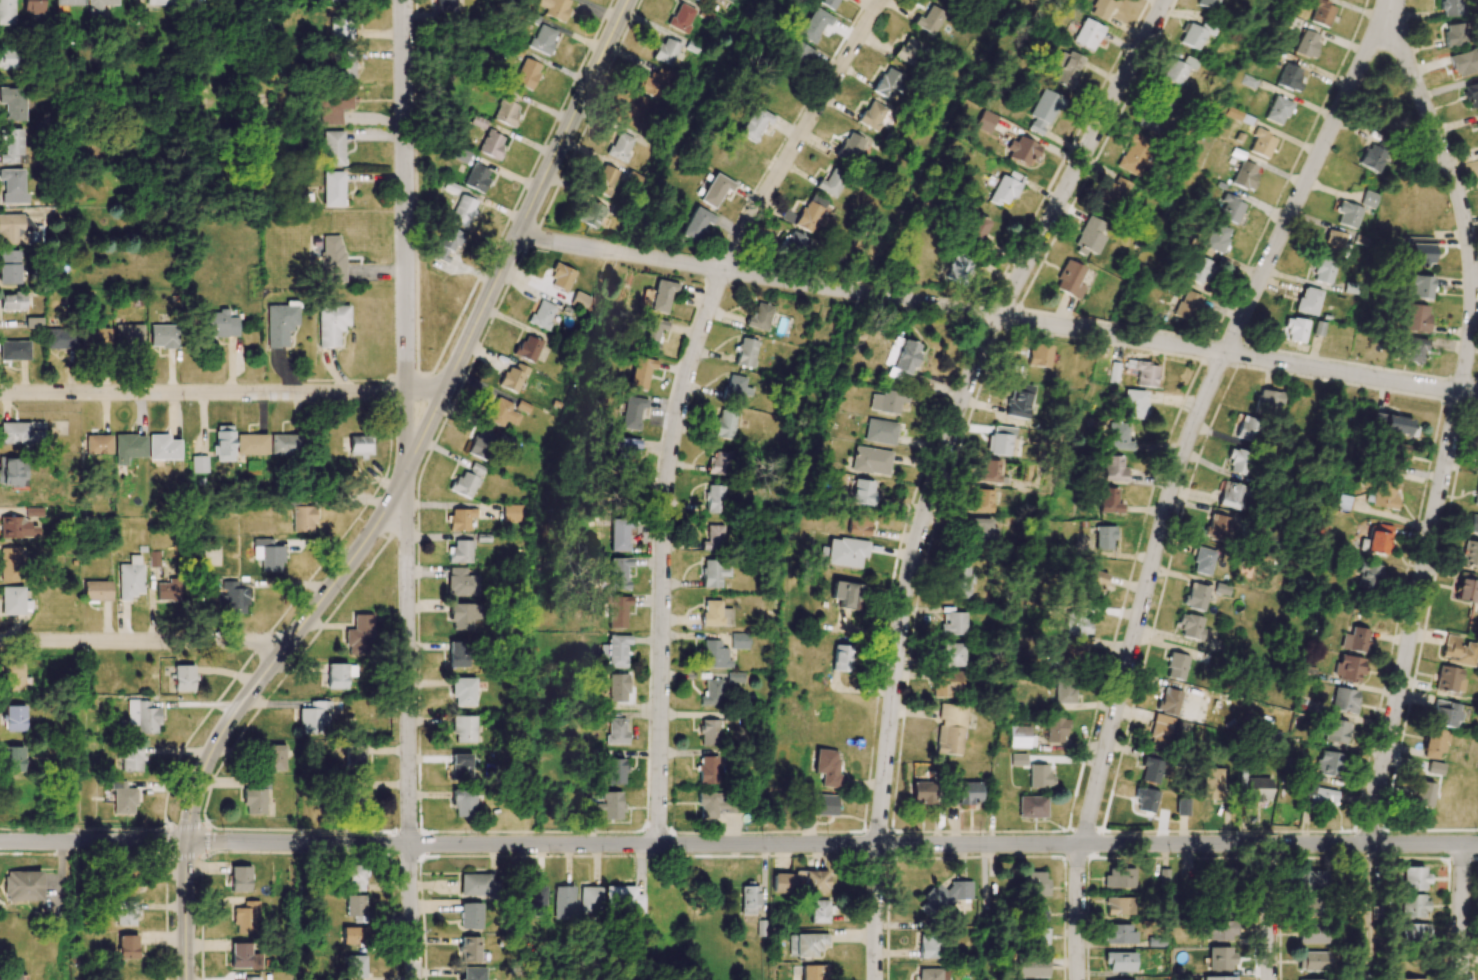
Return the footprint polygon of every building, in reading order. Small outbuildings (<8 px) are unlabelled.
[(14,25),(14,0),(0,0),(0,25),(14,25)] [(23,13),(42,13),(42,0),(23,0),(23,13)] [(117,0),(89,0),(89,16),(101,16),(102,5),(117,5),(117,0)] [(455,13),(455,0),(436,0),(436,13),(455,13)] [(562,22),(572,0),(571,0),(537,0),(536,4),(546,8),(544,14),(562,22)] [(817,3),(832,11),(838,0),(819,0),(817,3)] [(1089,15),(1104,20),(1109,7),(1115,9),(1118,0),(1094,0),(1089,15)] [(1314,7),(1309,21),(1327,27),(1335,6),(1319,0),(1313,0),(1311,5),(1314,7)] [(1441,14),(1462,14),(1462,0),(1440,0),(1441,14)] [(669,26),(686,33),(696,10),(678,2),(669,26)] [(917,15),(913,24),(933,35),(945,13),(930,5),(922,18),(917,15)] [(813,43),(823,23),(829,26),(833,17),(812,7),(798,36),(813,43)] [(353,37),(352,18),(330,18),(330,38),(353,37)] [(1092,51),(1103,27),(1082,18),(1071,42),(1092,51)] [(1196,50),(1206,32),(1187,22),(1177,41),(1196,50)] [(1443,24),(1445,47),(1465,45),(1463,22),(1443,24)] [(558,31),(539,24),(529,47),(548,55),(558,31)] [(1314,60),(1318,50),(1314,48),(1319,36),(1303,29),(1293,51),(1314,60)] [(894,57),(915,68),(927,45),(906,34),(894,57)] [(653,58),(672,66),(682,44),(663,36),(653,58)] [(801,72),(813,51),(797,41),(784,61),(801,72)] [(334,78),(353,78),(354,47),(336,47),(334,78)] [(1457,78),(1477,71),(1477,47),(1450,56),(1457,78)] [(19,49),(0,49),(0,69),(19,69),(19,49)] [(1054,65),(1059,67),(1053,82),(1071,89),(1082,58),(1060,49),(1054,65)] [(1179,86),(1187,68),(1193,70),(1197,62),(1184,56),(1181,64),(1169,58),(1160,77),(1179,86)] [(531,90),(541,64),(524,57),(514,83),(531,90)] [(1297,91),(1304,70),(1284,63),(1277,85),(1297,91)] [(652,78),(640,75),(635,90),(662,99),(671,72),(655,67),(652,78)] [(894,89),(901,92),(906,76),(883,68),(874,93),(890,99),(894,89)] [(1477,106),(1477,82),(1463,87),(1470,109),(1477,106)] [(1137,125),(1155,135),(1175,96),(1156,86),(1137,125)] [(25,88),(0,88),(0,104),(4,104),(4,121),(24,121),(25,88)] [(493,119),(512,127),(521,107),(514,104),(519,93),(509,88),(505,99),(502,98),(493,119)] [(1027,129),(1043,136),(1061,97),(1042,88),(1029,115),(1033,117),(1027,129)] [(342,125),(342,109),(353,109),(353,93),(321,93),(320,125),(342,125)] [(1264,118),(1281,126),(1292,103),(1274,95),(1264,118)] [(859,123),(877,131),(887,108),(869,100),(859,123)] [(766,123),(769,125),(774,117),(754,106),(738,134),(754,144),(766,123)] [(974,127),(989,134),(997,116),(982,109),(974,127)] [(2,129),(3,154),(0,154),(0,163),(23,163),(23,129),(2,129)] [(1248,150),(1267,159),(1276,137),(1257,129),(1248,150)] [(506,138),(488,130),(478,151),(496,160),(506,138)] [(344,166),(344,131),(324,131),(324,165),(344,166)] [(625,162),(635,139),(618,131),(608,155),(625,162)] [(1115,166),(1136,177),(1154,142),(1133,131),(1115,166)] [(855,163),(864,138),(846,132),(837,156),(855,163)] [(1015,142),(1011,140),(1004,156),(1031,167),(1040,145),(1017,136),(1015,142)] [(1359,164),(1379,172),(1387,152),(1368,144),(1359,164)] [(466,163),(470,152),(456,147),(452,158),(466,163)] [(1231,183),(1251,190),(1259,166),(1239,159),(1231,183)] [(491,171),(473,163),(464,185),(482,192),(491,171)] [(609,197),(619,171),(603,164),(592,190),(609,197)] [(825,182),(819,179),(815,189),(836,198),(846,174),(831,168),(825,182)] [(27,193),(23,193),(23,169),(0,169),(0,182),(2,182),(2,203),(27,203),(27,193)] [(344,171),(323,172),(324,207),(345,206),(344,171)] [(1009,208),(1021,176),(1010,172),(1008,178),(999,174),(989,200),(1009,208)] [(731,192),(735,184),(715,173),(699,200),(714,208),(725,189),(731,192)] [(1129,183),(1111,174),(1098,202),(1117,210),(1129,183)] [(1361,206),(1375,208),(1377,193),(1363,190),(1361,206)] [(794,225),(810,233),(815,223),(823,227),(827,218),(820,215),(827,201),(810,193),(794,225)] [(475,218),(478,210),(473,209),(477,201),(459,194),(449,220),(465,227),(469,216),(475,218)] [(1237,224),(1245,202),(1224,194),(1215,215),(1237,224)] [(606,208),(587,200),(578,221),(597,229),(606,208)] [(1362,208),(1339,200),(1336,211),(1341,213),(1337,223),(1355,229),(1362,208)] [(680,235),(696,242),(706,222),(711,225),(716,216),(694,206),(680,235)] [(27,231),(30,231),(30,214),(0,215),(0,244),(27,244),(27,231)] [(979,243),(989,221),(972,214),(963,235),(979,243)] [(1072,250),(1083,256),(1086,250),(1096,254),(1104,237),(1098,234),(1103,223),(1089,216),(1072,250)] [(1231,230),(1214,223),(1204,246),(1222,253),(1231,230)] [(463,233),(447,226),(433,257),(446,263),(451,252),(454,253),(463,233)] [(813,242),(791,229),(781,247),(802,259),(813,242)] [(1347,244),(1344,243),(1346,234),(1328,230),(1323,249),(1345,255),(1347,244)] [(343,282),(343,235),(321,236),(322,283),(343,282)] [(1433,244),(1409,244),(1409,263),(1433,264),(1433,244)] [(0,250),(0,284),(19,284),(18,250),(0,250)] [(968,285),(969,257),(949,256),(947,284),(968,285)] [(1188,279),(1205,285),(1214,263),(1197,256),(1188,279)] [(1311,279),(1331,285),(1337,262),(1317,257),(1311,279)] [(1085,286),(1078,283),(1085,268),(1065,259),(1052,287),(1079,299),(1085,286)] [(545,284),(566,293),(576,271),(554,262),(545,284)] [(1412,298),(1432,299),(1433,276),(1411,275),(1410,285),(1413,285),(1412,298)] [(649,310),(666,314),(671,291),(676,292),(678,284),(656,279),(649,310)] [(1295,312),(1318,315),(1321,290),(1303,288),(1302,298),(1297,297),(1295,312)] [(1202,296),(1185,289),(1174,315),(1191,322),(1202,296)] [(571,304),(586,310),(591,297),(576,291),(571,304)] [(25,310),(25,293),(0,293),(0,310),(25,310)] [(548,330),(556,306),(538,300),(529,324),(548,330)] [(266,306),(267,348),(287,347),(287,328),(297,328),(297,301),(285,302),(285,305),(266,306)] [(772,306),(756,303),(753,318),(746,317),(745,326),(768,330),(772,306)] [(1430,306),(1406,304),(1403,330),(1427,333),(1430,306)] [(319,305),(318,347),(338,347),(339,331),(347,331),(348,306),(319,305)] [(237,317),(227,317),(227,311),(204,311),(203,336),(236,337),(237,317)] [(25,328),(42,328),(42,317),(25,318),(25,328)] [(1304,343),(1309,321),(1286,317),(1281,339),(1304,343)] [(667,321),(648,318),(642,350),(656,352),(660,329),(666,330),(667,321)] [(142,324),(115,325),(115,347),(143,346),(142,324)] [(177,348),(177,325),(150,326),(150,348),(177,348)] [(109,327),(80,328),(81,350),(110,349),(109,327)] [(76,349),(77,329),(47,328),(46,348),(76,349)] [(535,362),(542,340),(522,334),(515,356),(535,362)] [(758,341),(741,337),(734,364),(752,368),(758,341)] [(1425,338),(1399,337),(1399,351),(1405,351),(1405,362),(1424,362),(1425,338)] [(919,344),(902,339),(894,370),(912,374),(919,344)] [(29,341),(0,341),(0,360),(29,360),(29,341)] [(1051,346),(1031,342),(1027,364),(1047,368),(1051,346)] [(648,368),(655,369),(656,360),(633,357),(629,388),(646,390),(648,368)] [(499,386),(517,394),(528,368),(511,360),(499,386)] [(1155,387),(1158,364),(1128,360),(1127,368),(1139,369),(1137,385),(1155,387)] [(1117,383),(1119,363),(1111,362),(1109,382),(1117,383)] [(751,396),(753,388),(744,387),(746,378),(728,374),(724,396),(744,400),(745,395),(751,396)] [(1031,385),(1011,382),(1006,416),(1026,419),(1031,385)] [(897,415),(900,402),(905,403),(907,394),(881,389),(880,395),(871,393),(868,409),(897,415)] [(1145,419),(1147,390),(1125,389),(1123,418),(1145,419)] [(1282,392),(1257,389),(1256,409),(1280,411),(1282,392)] [(504,420),(516,425),(521,415),(509,410),(512,403),(495,396),(485,420),(502,427),(504,420)] [(647,399),(624,396),(620,428),(638,430),(640,408),(646,409),(647,399)] [(737,411),(719,409),(714,437),(733,440),(737,411)] [(1410,428),(1411,418),(1375,414),(1373,430),(1408,434),(1408,433),(1415,434),(1415,429),(1410,428)] [(1236,438),(1257,440),(1260,419),(1238,417),(1236,438)] [(863,440),(894,445),(897,423),(867,418),(863,440)] [(0,422),(0,444),(41,443),(41,422),(35,422),(35,430),(29,430),(29,422),(0,422)] [(1111,443),(1127,444),(1128,424),(1112,423),(1111,443)] [(232,461),(232,425),(214,425),(214,461),(232,461)] [(988,455),(1010,456),(1011,427),(994,426),(994,434),(989,434),(988,455)] [(468,454),(488,461),(497,435),(477,428),(468,454)] [(115,465),(127,465),(126,458),(145,457),(145,434),(115,435),(115,465)] [(148,459),(179,460),(179,440),(168,440),(168,434),(148,434),(148,459)] [(267,434),(237,434),(236,454),(267,454),(267,434)] [(270,454),(298,455),(299,435),(270,434),(270,454)] [(111,453),(110,435),(86,435),(86,454),(111,453)] [(371,456),(371,436),(348,436),(349,455),(362,455),(362,456),(371,456)] [(633,461),(634,448),(639,448),(640,438),(617,438),(617,460),(633,461)] [(1407,446),(1391,442),(1384,471),(1400,474),(1407,446)] [(887,476),(891,452),(854,445),(850,470),(887,476)] [(728,476),(732,453),(714,450),(710,473),(728,476)] [(1249,476),(1251,468),(1246,467),(1248,456),(1233,453),(1229,472),(1249,476)] [(207,472),(207,455),(191,456),(191,473),(207,472)] [(18,469),(18,457),(0,457),(0,486),(26,485),(25,469),(18,469)] [(999,461),(982,459),(981,469),(977,468),(976,481),(997,483),(999,461)] [(481,477),(485,468),(473,462),(469,471),(481,477)] [(1127,481),(1127,463),(1105,463),(1104,480),(1127,481)] [(470,499),(479,479),(460,470),(451,491),(470,499)] [(874,482),(853,478),(849,502),(870,506),(874,482)] [(1376,480),(1372,506),(1395,510),(1398,495),(1396,494),(1398,483),(1376,480)] [(724,513),(725,486),(708,485),(707,513),(724,513)] [(1099,512),(1122,513),(1122,503),(1118,503),(1118,488),(1099,487),(1099,512)] [(967,510),(990,513),(992,491),(975,489),(974,497),(969,497),(967,510)] [(522,505),(503,505),(502,521),(521,522),(522,505)] [(314,507),(293,506),(293,531),(314,532),(314,507)] [(469,531),(469,518),(476,518),(476,509),(450,509),(450,531),(469,531)] [(846,535),(867,536),(868,515),(847,514),(846,535)] [(1224,540),(1229,517),(1209,514),(1205,537),(1224,540)] [(1470,514),(1467,532),(1477,534),(1477,515),(1470,514)] [(0,537),(38,537),(38,526),(29,526),(29,518),(1,517),(0,537)] [(995,527),(989,527),(990,519),(967,518),(966,540),(995,541),(995,527)] [(609,551),(628,551),(628,519),(609,519),(609,551)] [(1386,555),(1391,527),(1370,524),(1368,540),(1360,538),(1358,550),(1386,555)] [(708,541),(702,541),(702,550),(724,550),(724,525),(708,525),(708,541)] [(1115,526),(1096,526),(1096,550),(1112,549),(1112,540),(1115,540),(1115,526)] [(868,543),(829,537),(825,564),(859,569),(861,558),(865,558),(868,543)] [(273,539),(253,539),(253,559),(261,559),(261,571),(282,572),(282,546),(272,546),(273,539)] [(472,562),(472,540),(453,540),(453,548),(447,548),(447,562),(472,562)] [(1463,541),(1460,565),(1477,567),(1477,543),(1463,541)] [(1191,571),(1209,576),(1216,552),(1197,547),(1191,571)] [(0,548),(0,554),(1,582),(20,582),(19,548),(0,548)] [(119,600),(130,600),(130,594),(142,594),(142,555),(129,555),(129,564),(119,564),(119,600)] [(609,558),(609,589),(627,589),(627,566),(632,566),(632,558),(609,558)] [(702,588),(721,588),(721,577),(730,577),(730,560),(703,560),(702,588)] [(1356,585),(1377,589),(1382,566),(1360,562),(1356,585)] [(466,568),(448,567),(448,595),(478,596),(478,575),(466,575),(466,568)] [(970,567),(952,568),(953,598),(971,598),(970,567)] [(1108,574),(1088,569),(1082,594),(1101,599),(1108,574)] [(1476,584),(1477,575),(1458,571),(1454,598),(1477,602),(1477,584),(1476,584)] [(179,599),(179,578),(167,579),(167,583),(156,583),(157,600),(179,599)] [(110,581),(83,581),(84,601),(111,600),(110,581)] [(245,613),(245,606),(248,606),(248,588),(237,588),(237,581),(223,581),(224,595),(218,595),(218,607),(222,606),(222,614),(245,613)] [(1184,607),(1205,610),(1209,586),(1188,583),(1184,607)] [(1,587),(1,614),(30,613),(30,600),(24,600),(23,586),(1,587)] [(625,629),(625,605),(631,605),(631,596),(608,595),(607,629),(625,629)] [(732,626),(732,608),(721,608),(721,600),(703,600),(702,625),(732,626)] [(473,619),(479,619),(479,604),(451,604),(450,630),(472,630),(473,619)] [(1091,634),(1091,624),(1086,624),(1087,613),(1067,612),(1067,633),(1091,634)] [(941,635),(965,634),(964,613),(940,613),(941,635)] [(1182,630),(1181,636),(1201,641),(1204,630),(1200,629),(1203,619),(1180,613),(1176,628),(1182,630)] [(372,615),(353,614),(353,630),(346,629),(346,655),(367,655),(367,630),(372,630),(372,615)] [(1366,646),(1369,630),(1351,627),(1350,635),(1342,633),(1339,649),(1363,653),(1364,645),(1366,646)] [(749,633),(732,633),(731,648),(749,649),(749,633)] [(1473,665),(1476,644),(1461,642),(1462,637),(1445,634),(1441,660),(1473,665)] [(626,667),(625,645),(630,644),(630,635),(608,635),(608,644),(598,644),(599,667),(626,667)] [(720,640),(704,640),(704,668),(732,668),(732,660),(728,660),(728,648),(720,648),(720,640)] [(449,666),(468,667),(469,642),(449,641),(449,666)] [(964,667),(964,643),(941,642),(940,666),(964,667)] [(1085,643),(1063,642),(1063,661),(1084,662),(1085,643)] [(832,671),(850,671),(851,646),(833,645),(832,671)] [(1184,681),(1189,656),(1170,652),(1165,677),(1184,681)] [(1358,683),(1359,675),(1362,675),(1365,659),(1338,654),(1333,678),(1358,683)] [(347,689),(347,664),(328,663),(327,689),(347,689)] [(195,666),(175,665),(174,691),(193,691),(193,681),(195,681),(195,666)] [(1434,689),(1461,694),(1463,678),(1460,677),(1462,669),(1438,665),(1434,689)] [(961,672),(933,671),(933,697),(961,697),(961,672)] [(744,672),(727,672),(727,682),(744,683),(744,672)] [(609,674),(608,702),(627,702),(628,674),(609,674)] [(1076,678),(1056,677),(1055,703),(1075,704),(1076,678)] [(475,678),(453,678),(452,706),(475,706),(475,678)] [(722,680),(705,680),(706,696),(700,696),(700,705),(723,705),(722,680)] [(1158,712),(1177,715),(1181,691),(1162,688),(1158,712)] [(1357,690),(1332,688),(1331,712),(1356,713),(1357,690)] [(156,733),(156,726),(160,725),(159,708),(149,708),(149,700),(127,700),(128,725),(136,725),(137,733),(156,733)] [(1460,704),(1433,700),(1429,724),(1454,728),(1455,721),(1457,721),(1460,704)] [(299,708),(299,726),(302,726),(302,734),(329,734),(328,711),(331,711),(330,701),(310,701),(310,708),(299,708)] [(962,755),(965,705),(939,703),(936,754),(962,755)] [(24,706),(4,706),(4,731),(24,731),(24,706)] [(1175,718),(1155,713),(1146,745),(1166,750),(1175,718)] [(475,716),(453,716),(453,743),(476,743),(475,716)] [(1046,742),(1065,743),(1066,718),(1047,717),(1046,742)] [(626,744),(626,718),(607,719),(607,744),(626,744)] [(1342,747),(1349,723),(1329,718),(1322,742),(1342,747)] [(701,746),(720,745),(719,719),(700,720),(701,746)] [(1441,759),(1444,731),(1425,729),(1422,757),(1441,759)] [(141,771),(141,762),(142,762),(142,745),(121,745),(122,771),(141,771)] [(284,745),(263,745),(264,771),(285,770),(284,745)] [(366,746),(345,745),(344,768),(365,769),(366,746)] [(23,747),(3,746),(3,771),(22,772),(23,747)] [(836,788),(839,751),(816,749),(813,772),(821,773),(820,786),(836,788)] [(1342,757),(1321,749),(1312,770),(1333,779),(1342,757)] [(470,754),(451,754),(452,778),(471,778),(470,754)] [(718,756),(700,756),(699,784),(718,784),(718,756)] [(1141,766),(1144,766),(1141,782),(1159,784),(1163,760),(1143,757),(1141,766)] [(625,785),(625,759),(606,758),(606,784),(625,785)] [(1426,773),(1441,775),(1443,764),(1428,762),(1426,773)] [(1050,764),(1029,765),(1029,775),(1022,775),(1022,788),(1051,787),(1050,764)] [(1223,769),(1202,768),(1202,799),(1222,800),(1223,769)] [(1270,778),(1246,778),(1246,800),(1269,801),(1270,778)] [(113,813),(135,814),(135,788),(126,788),(126,781),(113,781),(113,813)] [(1308,803),(1333,809),(1337,791),(1315,787),(1316,783),(1306,781),(1303,794),(1310,795),(1308,803)] [(1411,805),(1429,808),(1433,784),(1415,781),(1411,805)] [(911,782),(911,804),(933,804),(934,782),(911,782)] [(980,782),(952,782),(951,804),(979,804),(980,782)] [(1130,807),(1154,813),(1159,792),(1136,786),(1130,807)] [(265,814),(265,788),(243,789),(243,806),(246,806),(247,814),(265,814)] [(474,817),(475,789),(453,788),(452,816),(474,817)] [(622,819),(622,791),(603,792),(603,819),(622,819)] [(699,818),(717,818),(717,810),(731,811),(731,793),(699,793),(699,818)] [(836,816),(837,795),(810,794),(809,815),(836,816)] [(1020,818),(1047,817),(1046,796),(1019,797),(1020,818)] [(1176,816),(1189,816),(1189,799),(1176,798),(1176,816)] [(365,891),(365,864),(345,864),(345,890),(365,891)] [(231,892),(250,891),(250,866),(231,867),(231,892)] [(1426,890),(1425,866),(1402,867),(1403,891),(1426,890)] [(1135,868),(1109,868),(1109,875),(1104,875),(1104,888),(1135,887),(1135,868)] [(1218,883),(1235,882),(1235,868),(1217,868),(1218,883)] [(828,892),(827,870),(795,871),(795,892),(828,892)] [(1324,871),(1297,870),(1297,890),(1323,890),(1324,871)] [(40,871),(4,872),(5,901),(41,901),(40,871)] [(1046,896),(1046,872),(1024,872),(1023,896),(1046,896)] [(772,893),(794,893),(794,874),(773,873),(772,893)] [(491,875),(460,874),(459,895),(498,896),(498,880),(491,880),(491,875)] [(971,881),(948,881),(948,889),(921,889),(921,915),(953,915),(953,900),(971,899),(971,881)] [(545,913),(546,887),(526,886),(525,913),(545,913)] [(574,886),(554,886),(554,919),(574,919),(574,886)] [(635,886),(606,886),(605,910),(642,910),(643,894),(635,894),(635,886)] [(742,914),(759,914),(759,886),(741,886),(742,914)] [(599,887),(579,887),(580,920),(599,920),(599,887)] [(1425,894),(1401,895),(1402,919),(1426,918),(1425,894)] [(365,916),(364,895),(345,895),(346,916),(365,916)] [(1106,914),(1134,915),(1134,898),(1106,897),(1106,914)] [(114,925),(136,925),(136,898),(115,898),(114,925)] [(1302,915),(1318,916),(1318,899),(1303,899),(1302,915)] [(810,923),(828,923),(828,915),(831,915),(831,900),(810,900),(810,923)] [(235,933),(259,933),(259,901),(244,901),(244,908),(234,908),(235,933)] [(480,929),(481,904),(461,903),(460,929),(480,929)] [(1044,924),(1045,904),(1029,904),(1028,923),(1044,924)] [(1235,921),(1212,921),(1212,940),(1235,940),(1235,921)] [(1327,944),(1327,924),(1297,923),(1297,943),(1327,944)] [(1401,923),(1401,942),(1428,943),(1428,924),(1401,923)] [(1135,925),(1104,924),(1104,943),(1134,944),(1135,925)] [(342,944),(367,943),(367,927),(342,927),(342,944)] [(1048,929),(1032,928),(1031,945),(1047,945),(1048,929)] [(788,934),(789,956),(820,956),(820,944),(828,944),(828,934),(788,934)] [(137,935),(118,935),(119,959),(138,959),(137,935)] [(479,962),(480,937),(461,937),(461,962),(479,962)] [(918,958),(940,959),(940,938),(919,937),(918,958)] [(262,968),(261,954),(251,954),(250,943),(231,943),(231,969),(262,968)] [(1233,947),(1208,947),(1208,971),(1233,971),(1233,947)] [(1327,952),(1298,951),(1298,970),(1327,971),(1327,952)] [(1135,952),(1106,953),(1106,971),(1135,971),(1135,952)] [(366,978),(365,955),(348,955),(348,978),(366,978)] [(1016,977),(1047,978),(1047,957),(1016,957),(1016,977)] [(802,979),(827,979),(827,965),(802,965),(802,979)] [(461,968),(461,979),(485,979),(485,968),(461,968)] [(919,979),(948,979),(948,969),(919,969),(919,979)]
